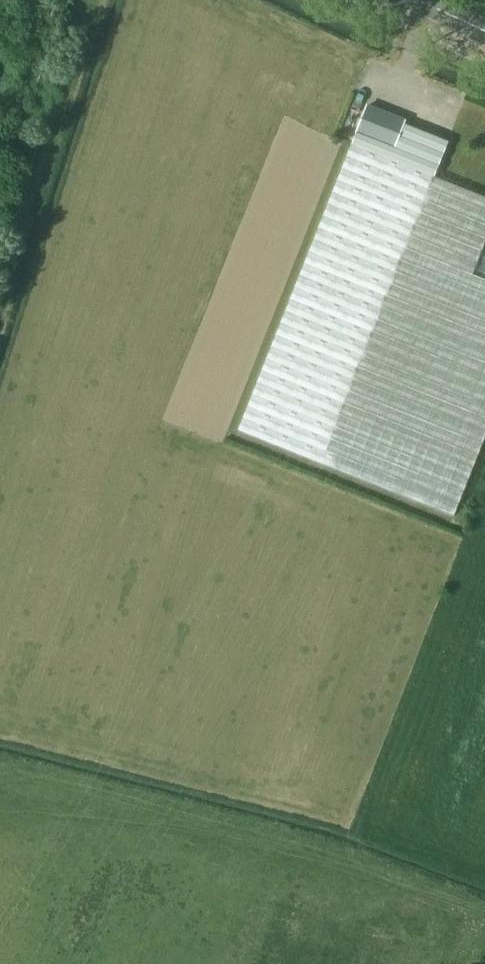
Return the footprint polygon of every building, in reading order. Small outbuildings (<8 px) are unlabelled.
[(484,435),(484,279),(472,274),(484,241),(484,197),(434,177),(448,141),(403,123),(404,120),(366,105),(238,430),(453,516),(484,435)]
